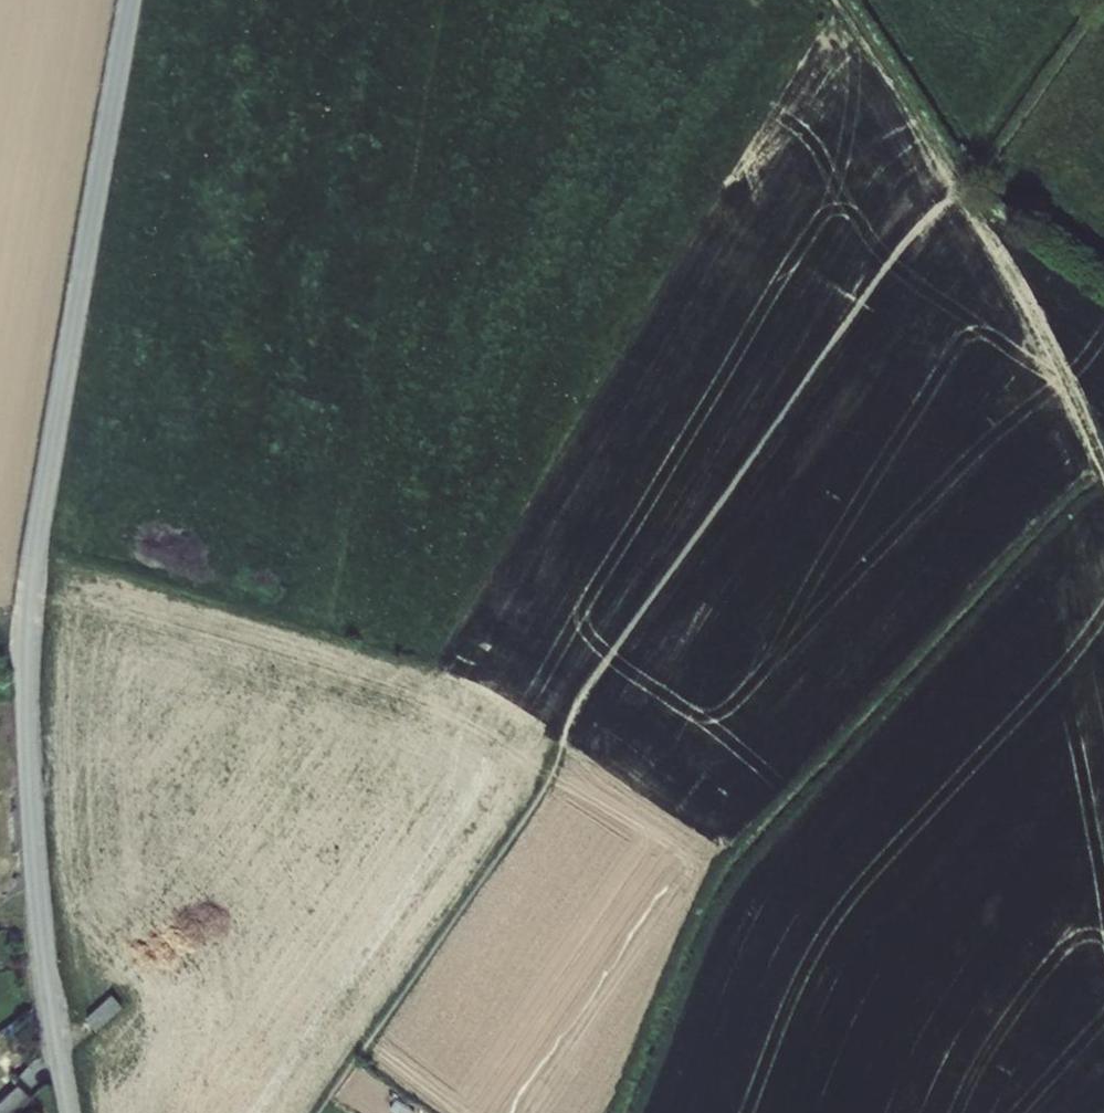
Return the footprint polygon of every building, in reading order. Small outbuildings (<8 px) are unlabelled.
[(75,1013),(84,1025),(108,1004),(100,993),(75,1013)] [(22,1090),(10,1077),(0,1087),(0,1111),(22,1090)]
